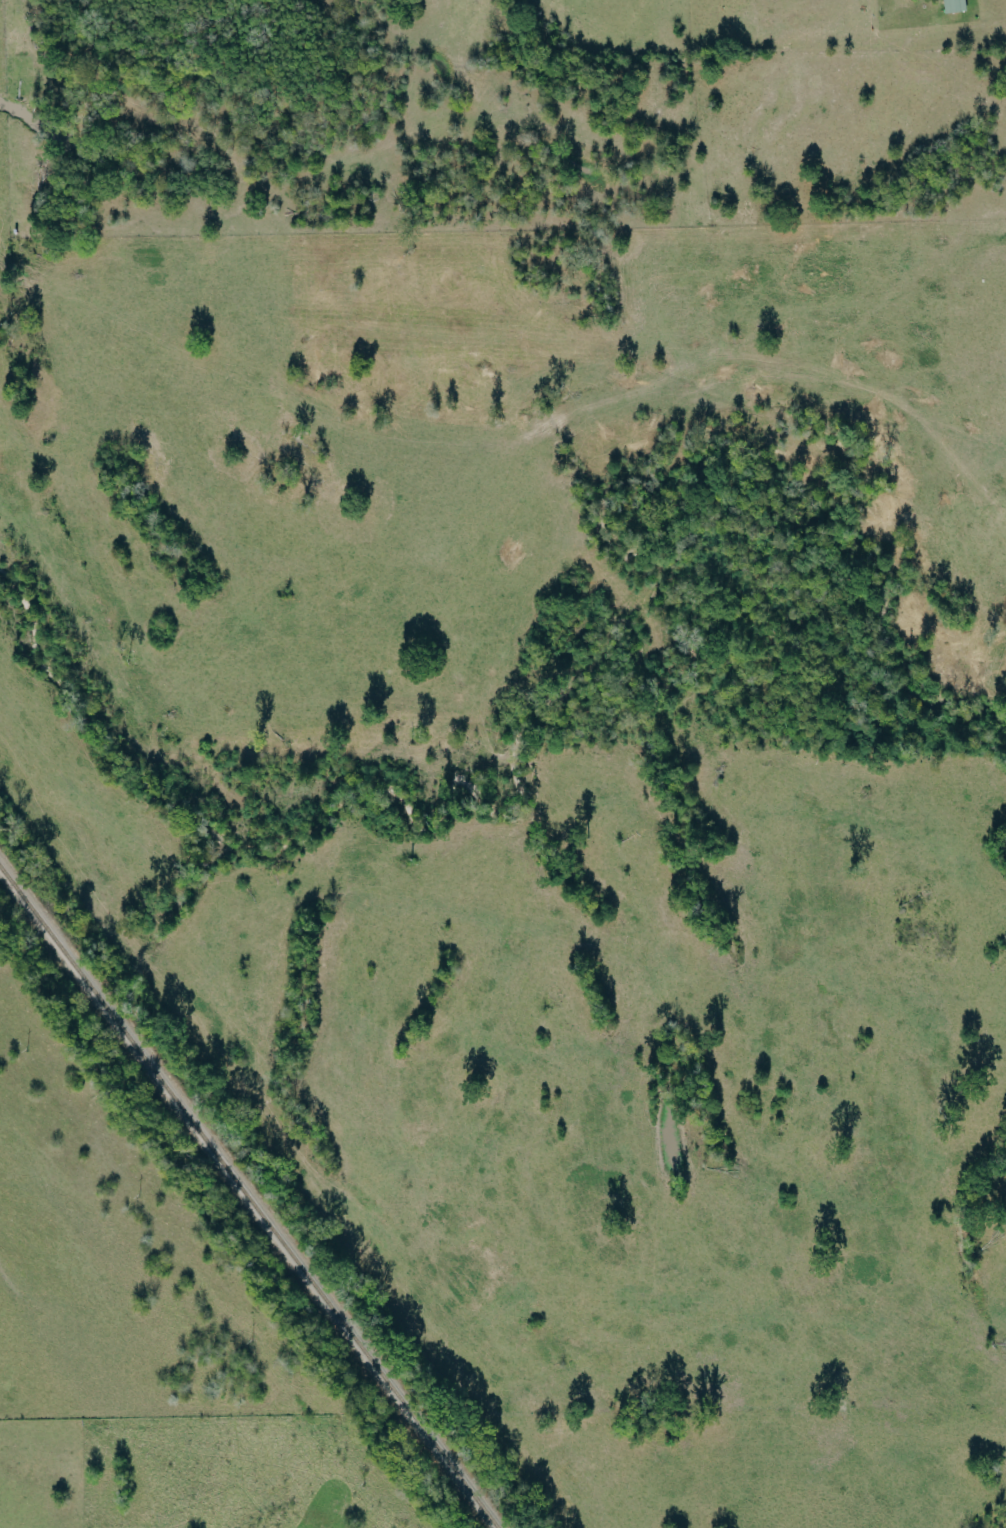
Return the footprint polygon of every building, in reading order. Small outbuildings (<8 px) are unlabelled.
[(946,14),(968,11),(966,0),(944,0),(946,14)]
